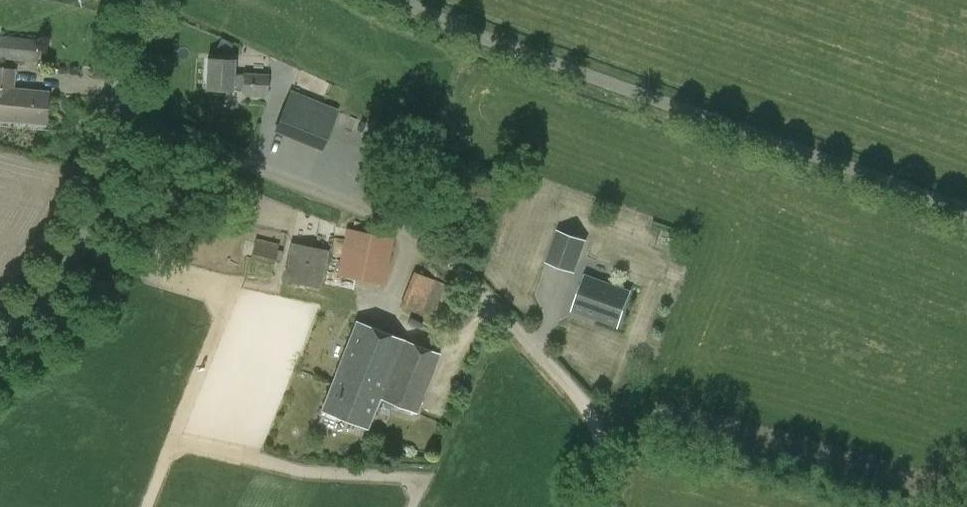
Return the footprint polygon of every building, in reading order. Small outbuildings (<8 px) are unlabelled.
[(38,40),(0,36),(0,61),(36,63),(38,40)] [(243,75),(233,75),(234,61),(208,60),(206,90),(232,91),(243,91),(243,95),(267,96),(268,75),(243,74),(243,75)] [(47,93),(13,90),(15,71),(0,70),(0,121),(45,125),(47,93)] [(292,92),(277,129),(322,147),(337,110),(292,92)] [(385,287),(395,240),(346,229),(341,255),(330,253),(323,285),(355,292),(357,281),(385,287)] [(547,262),(562,267),(573,271),(585,240),(558,230),(547,262)] [(274,265),(279,245),(256,239),(251,260),(274,265)] [(321,289),(329,251),(291,243),(283,281),(321,289)] [(425,317),(426,313),(438,317),(449,287),(413,272),(400,307),(425,317)] [(585,275),(572,309),(618,326),(630,292),(585,275)] [(415,414),(439,355),(357,322),(322,411),(367,429),(379,399),(415,414)]
